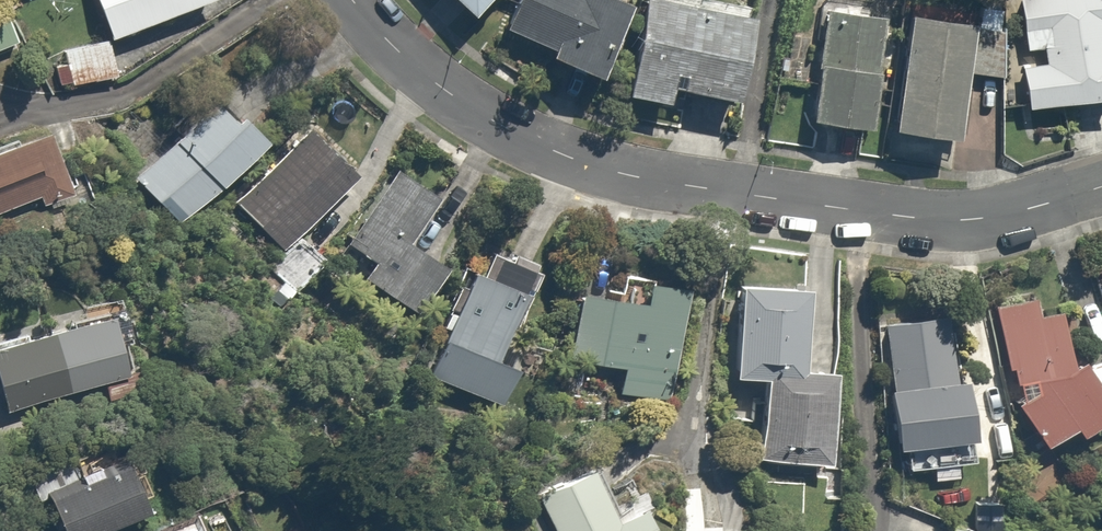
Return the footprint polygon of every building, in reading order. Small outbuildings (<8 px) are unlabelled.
[(16,38),(0,0),(0,45),(16,38)] [(106,34),(186,0),(91,0),(106,34)] [(464,8),(472,0),(456,0),(464,8)] [(621,1),(619,0),(502,0),(490,26),(588,71),(621,1)] [(679,0),(639,0),(621,88),(663,97),(666,82),(717,92),(733,11),(679,0)] [(1096,0),(1015,0),(1023,48),(1036,46),(1039,62),(1017,66),(1025,109),(1101,95),(1101,33),(1096,0)] [(969,13),(897,5),(884,122),(945,128),(951,69),(998,74),(1002,30),(967,26),(969,13)] [(874,12),(812,7),(801,114),(862,121),(874,12)] [(113,69),(102,36),(61,50),(72,82),(113,69)] [(185,222),(255,132),(199,88),(129,178),(185,222)] [(0,135),(0,206),(33,191),(41,210),(71,197),(36,119),(0,135)] [(349,162),(306,124),(236,204),(279,242),(349,162)] [(436,197),(395,167),(341,241),(364,258),(354,272),(402,306),(434,262),(404,240),(436,197)] [(517,279),(460,260),(420,376),(496,402),(508,366),(490,360),(517,279)] [(793,281),(725,280),(723,374),(751,374),(750,461),(818,462),(819,372),(792,372),(793,281)] [(641,293),(575,289),(571,356),(618,359),(616,398),(673,401),(680,284),(641,281),(641,293)] [(1091,412),(1097,422),(1101,418),(1101,355),(1080,369),(1073,358),(1064,364),(1046,290),(986,304),(1008,400),(1038,446),(1091,412)] [(886,447),(899,445),(903,469),(962,460),(957,428),(940,310),(877,319),(887,386),(878,387),(886,447)] [(0,339),(0,397),(3,410),(126,377),(114,331),(81,339),(75,318),(0,339)] [(578,458),(527,485),(551,530),(649,530),(635,504),(609,518),(578,458)] [(37,494),(52,530),(87,530),(138,510),(119,461),(37,494)] [(193,508),(143,530),(203,530),(193,508)]
